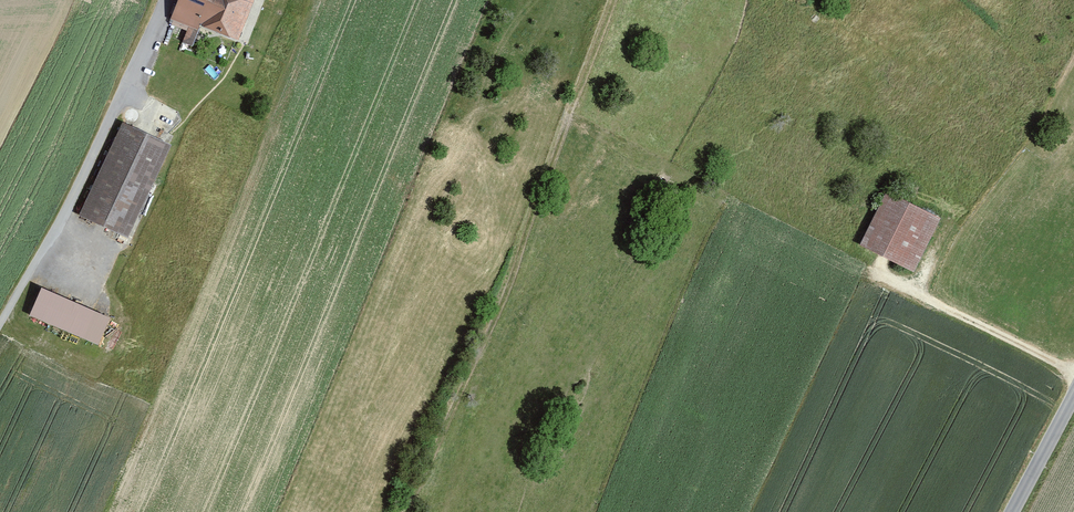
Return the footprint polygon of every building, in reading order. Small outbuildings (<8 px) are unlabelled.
[(170,22),(196,33),(198,29),(238,45),(255,0),(179,0),(170,22)] [(171,148),(122,125),(78,217),(127,240),(171,148)] [(941,223),(889,198),(863,252),(916,276),(941,223)] [(109,321),(40,290),(28,317),(97,348),(109,321)]
